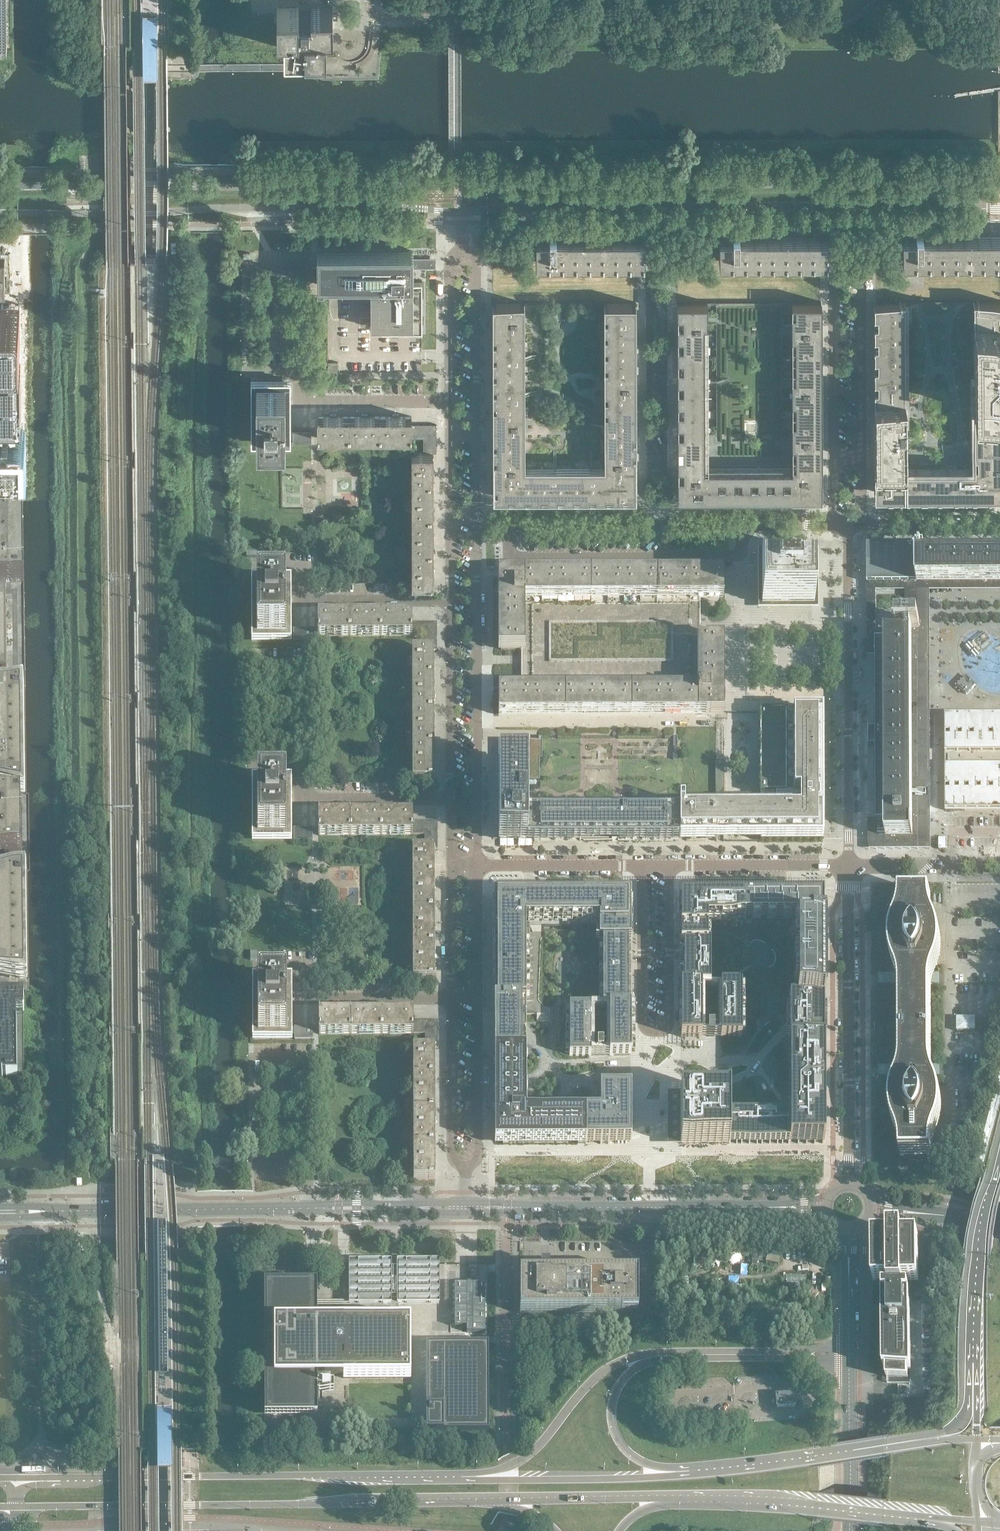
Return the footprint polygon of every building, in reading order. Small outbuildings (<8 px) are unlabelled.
[(298,6),(277,6),(277,28),(284,28),(284,48),(304,48),(304,49),(326,48),(326,28),(333,28),(332,6),(311,6),(311,11),(309,11),(309,10),(301,11),(298,11),(298,6)] [(827,260),(827,239),(739,239),(739,231),(732,231),(732,239),(719,239),(719,261),(827,260)] [(921,238),(921,231),(915,231),(915,238),(902,238),(902,261),(999,260),(999,238),(921,238)] [(644,261),(644,239),(556,239),(556,232),(549,232),(549,239),(536,239),(536,261),(644,261)] [(422,316),(422,299),(422,281),(422,280),(412,280),(412,267),(412,266),(421,266),(421,259),(412,259),(412,258),(412,251),(412,250),(317,250),(317,254),(317,274),(317,283),(317,284),(323,284),(323,282),(327,282),(331,282),(371,282),(371,327),(411,327),(411,334),(422,334),(422,326),(422,316)] [(972,300),(973,464),(924,464),(924,465),(905,465),(904,300),(873,300),(874,494),(999,494),(999,300),(972,300)] [(11,487),(22,487),(21,351),(20,303),(0,303),(0,487),(11,487)] [(761,496),(820,496),(821,303),(789,303),(789,467),(730,467),(730,468),(710,468),(710,303),(679,303),(679,497),(761,496)] [(574,497),(634,497),(635,304),(603,304),(603,468),(543,468),(543,469),(524,469),(523,304),(492,304),(493,498),(574,497)] [(290,431),(290,379),(251,379),(251,443),(290,443),(290,438),(292,438),(292,443),(299,443),(299,430),(292,430),(292,431),(290,431)] [(349,437),(349,416),(336,416),(336,414),(330,414),(330,416),(317,416),(317,438),(349,437)] [(380,437),(380,416),(367,416),(367,414),(361,414),(361,416),(349,416),(349,437),(380,437)] [(411,437),(411,424),(411,416),(398,416),(398,414),(392,414),(392,416),(380,416),(380,437),(411,437)] [(433,480),(433,465),(434,465),(434,461),(434,460),(433,460),(433,452),(423,452),(412,452),(412,480),(433,480)] [(434,500),(434,495),(433,495),(433,480),(412,480),(412,514),(433,514),(433,500),(434,500)] [(24,584),(23,506),(22,506),(12,506),(11,506),(4,507),(3,507),(0,507),(0,977),(8,978),(10,978),(17,978),(28,979),(29,979),(27,873),(27,872),(27,796),(27,795),(25,689),(24,584)] [(434,534),(434,530),(434,529),(433,529),(433,514),(412,514),(412,548),(433,548),(433,534),(434,534)] [(918,583),(918,545),(867,546),(867,583),(918,583)] [(918,545),(918,583),(976,583),(976,589),(999,589),(999,583),(999,545),(918,545)] [(434,568),(434,564),(434,563),(433,563),(433,548),(412,548),(412,583),(433,583),(433,568),(434,568)] [(814,605),(814,553),(762,553),(762,605),(814,605)] [(721,689),(721,640),(704,640),(704,638),(700,638),(700,634),(700,626),(700,597),(723,597),(723,576),(714,576),(707,576),(698,576),(694,576),(661,576),(657,576),(640,576),(636,576),(579,577),(576,577),(503,577),(498,577),(498,592),(500,592),(501,650),(519,650),(522,650),(522,655),(533,655),(533,664),(522,664),(522,690),(522,692),(498,692),(498,714),(694,713),(705,713),(705,716),(721,716),(721,713),(721,700),(723,700),(723,689),(721,689)] [(291,630),(291,578),(252,578),(252,642),(291,642),(291,637),(293,637),(293,642),(299,642),(299,629),(293,629),(293,630),(291,630)] [(349,636),(349,615),(337,615),(337,613),(331,613),(331,615),(318,615),(318,637),(349,636)] [(381,636),(380,615),(368,615),(368,613),(362,613),(362,615),(349,615),(349,636),(381,636)] [(412,636),(412,623),(412,615),(399,615),(399,613),(393,613),(393,615),(380,615),(381,636),(412,636)] [(891,631),(891,622),(883,623),(883,631),(891,631)] [(920,631),(920,622),(897,622),(897,631),(920,631)] [(910,837),(910,639),(876,639),(876,729),(876,747),(877,837),(910,837)] [(433,679),(433,664),(434,664),(434,659),(433,659),(433,651),(424,651),(412,651),(412,679),(433,679)] [(533,664),(533,655),(522,655),(522,660),(522,664),(533,664)] [(967,695),(975,686),(967,677),(958,686),(967,695)] [(434,698),(434,693),(433,693),(433,679),(412,679),(412,713),(434,713),(433,698),(434,698)] [(434,733),(434,728),(434,713),(412,713),(412,747),(434,747),(434,733)] [(821,841),(821,734),(821,713),(759,713),(760,813),(717,813),(717,803),(679,803),(679,812),(679,838),(679,842),(760,842),(760,841),(821,841)] [(965,741),(965,717),(953,717),(953,741),(965,741)] [(989,741),(989,717),(965,717),(965,741),(989,741)] [(989,717),(989,741),(999,741),(999,717),(989,717)] [(989,741),(965,741),(953,741),(953,752),(948,752),(948,760),(999,760),(999,741),(989,741)] [(499,839),(677,838),(677,769),(539,770),(539,781),(527,781),(527,742),(498,742),(499,839)] [(434,767),(434,762),(434,747),(412,747),(412,782),(434,782),(434,767)] [(948,760),(946,760),(946,806),(948,806),(948,811),(999,811),(999,760),(948,760)] [(291,829),(291,777),(252,777),(252,841),(291,841),(291,836),(294,836),(294,829),(291,829)] [(350,836),(350,814),(337,814),(337,812),(331,812),(331,814),(318,814),(318,836),(350,836)] [(381,835),(381,814),(368,814),(368,812),(362,812),(362,814),(350,814),(350,836),(381,835)] [(412,835),(412,822),(412,814),(399,814),(399,812),(393,812),(393,814),(381,814),(381,835),(412,835)] [(434,878),(434,863),(435,863),(435,858),(434,858),(434,850),(424,850),(413,850),(413,878),(434,878)] [(435,898),(435,892),(434,892),(434,878),(413,878),(413,912),(434,912),(434,898),(435,898)] [(933,1058),(933,1022),(933,993),(933,988),(933,982),(935,972),(938,966),(939,963),(942,953),(943,943),(942,933),(939,923),(937,917),(936,913),(933,903),(933,893),(933,892),(902,892),(901,904),(899,914),(898,917),(895,923),(893,933),(892,942),(893,953),(896,963),(899,972),(902,983),(902,988),(902,993),(902,1054),(902,1060),(902,1063),(902,1064),(900,1074),(898,1078),(896,1084),(893,1094),(892,1104),(893,1114),(896,1123),(896,1124),(898,1127),(900,1133),(902,1143),(903,1154),(934,1153),(934,1143),(936,1133),(937,1129),(940,1124),(942,1114),(943,1104),(943,1093),(940,1084),(937,1077),(936,1074),(934,1064),(933,1058)] [(631,919),(631,911),(632,911),(632,904),(631,904),(631,896),(597,896),(494,896),(494,1001),(494,1015),(494,1043),(494,1052),(497,1052),(526,1052),(526,1050),(526,1015),(536,1015),(537,1015),(544,1015),(544,1008),(544,1007),(538,1002),(541,927),(543,923),(544,922),(599,922),(599,931),(599,933),(599,942),(599,943),(602,943),(602,948),(602,957),(603,969),(603,979),(603,991),(603,1001),(603,1006),(628,1006),(628,1005),(628,999),(628,997),(628,994),(628,993),(628,986),(628,984),(628,977),(628,976),(628,972),(628,971),(628,964),(628,962),(628,956),(628,954),(628,951),(628,949),(628,943),(628,942),(631,942),(631,941),(632,941),(632,934),(631,934),(631,926),(632,926),(632,919),(631,919)] [(743,897),(680,897),(680,943),(683,943),(683,983),(680,983),(680,1036),(701,1036),(701,1032),(708,1032),(708,1036),(714,1036),(714,1032),(720,1032),(720,1036),(723,1036),(741,1036),(741,981),(720,981),(720,983),(710,983),(710,942),(707,942),(707,937),(707,930),(707,920),(743,920),(743,897)] [(822,897),(743,897),(743,920),(743,926),(747,926),(751,926),(791,926),(791,930),(791,934),(791,994),(791,1001),(822,1001),(822,897)] [(435,932),(435,926),(434,926),(434,912),(413,912),(413,946),(434,946),(434,932),(435,932)] [(435,966),(435,960),(434,960),(434,946),(413,946),(413,981),(434,981),(434,966),(435,966)] [(292,1028),(292,976),(252,976),(253,1040),(292,1040),(292,1035),(294,1035),(294,1028),(292,1028)] [(24,996),(0,996),(0,1023),(6,1019),(10,1018),(10,1016),(23,1016),(23,1012),(24,1012),(24,996)] [(791,1001),(787,1001),(787,1062),(787,1098),(787,1107),(787,1109),(727,1109),(727,1095),(679,1095),(679,1143),(727,1143),(727,1140),(822,1140),(822,1126),(819,1126),(819,1056),(812,1056),(812,1044),(822,1044),(822,1001),(791,1001)] [(631,1017),(631,1006),(628,1006),(603,1006),(594,1006),(591,1006),(569,1006),(569,1007),(569,1056),(589,1056),(609,1056),(614,1056),(628,1056),(631,1056),(631,1017)] [(351,1034),(350,1013),(338,1013),(338,1011),(332,1011),(332,1013),(319,1013),(319,1035),(351,1034)] [(381,1034),(381,1013),(369,1013),(369,1011),(363,1011),(363,1013),(350,1013),(351,1034),(381,1034)] [(413,1034),(413,1021),(413,1013),(400,1013),(400,1011),(394,1011),(394,1013),(381,1013),(381,1034),(413,1034)] [(23,1016),(10,1016),(10,1018),(6,1019),(0,1023),(0,1077),(24,1077),(23,1016)] [(976,1032),(976,1018),(957,1018),(957,1032),(976,1032)] [(434,1077),(434,1062),(435,1062),(435,1057),(434,1057),(434,1049),(425,1049),(413,1049),(413,1077),(434,1077)] [(586,1144),(586,1142),(586,1113),(582,1113),(563,1113),(559,1113),(556,1113),(532,1113),(529,1113),(526,1113),(526,1086),(526,1083),(526,1055),(526,1052),(497,1052),(494,1052),(495,1118),(495,1145),(586,1144)] [(435,1096),(435,1091),(434,1077),(413,1077),(413,1111),(435,1111),(435,1096)] [(631,1125),(631,1124),(631,1089),(600,1089),(600,1094),(600,1113),(593,1113),(590,1113),(586,1113),(586,1142),(586,1144),(600,1144),(602,1144),(608,1144),(609,1144),(631,1144),(631,1137),(631,1136),(631,1125)] [(435,1131),(435,1125),(435,1111),(413,1111),(413,1145),(435,1145),(435,1131)] [(435,1165),(435,1160),(435,1145),(413,1145),(413,1180),(435,1180),(435,1165)] [(917,1281),(917,1243),(899,1243),(899,1240),(897,1240),(893,1240),(893,1243),(876,1243),(876,1281),(889,1281),(904,1281),(917,1281)] [(350,1260),(350,1301),(391,1301),(391,1298),(398,1298),(398,1301),(439,1301),(439,1264),(439,1260),(398,1260),(398,1261),(398,1263),(394,1263),(390,1263),(391,1262),(390,1260),(350,1260)] [(638,1314),(638,1275),(632,1275),(546,1275),(528,1275),(520,1275),(519,1314),(528,1314),(528,1318),(545,1318),(545,1314),(638,1314)] [(911,1369),(910,1303),(905,1303),(905,1295),(909,1295),(909,1288),(904,1288),(904,1281),(889,1281),(889,1288),(884,1288),(884,1296),(888,1296),(888,1303),(883,1303),(883,1369),(886,1369),(886,1379),(908,1379),(908,1369),(911,1369)] [(410,1378),(410,1343),(410,1321),(342,1322),(311,1322),(311,1302),(317,1302),(317,1284),(264,1284),(264,1301),(265,1301),(265,1367),(264,1375),(257,1375),(257,1391),(251,1391),(245,1391),(246,1420),(251,1420),(264,1420),(264,1405),(265,1405),(265,1417),(318,1417),(317,1379),(349,1379),(410,1378)] [(927,1298),(927,1288),(923,1288),(918,1288),(915,1288),(915,1298),(927,1298)] [(489,1366),(489,1343),(465,1343),(431,1343),(426,1343),(426,1351),(426,1431),(489,1431),(489,1414),(489,1374),(489,1366)] [(795,1406),(794,1395),(776,1396),(777,1407),(795,1406)]
